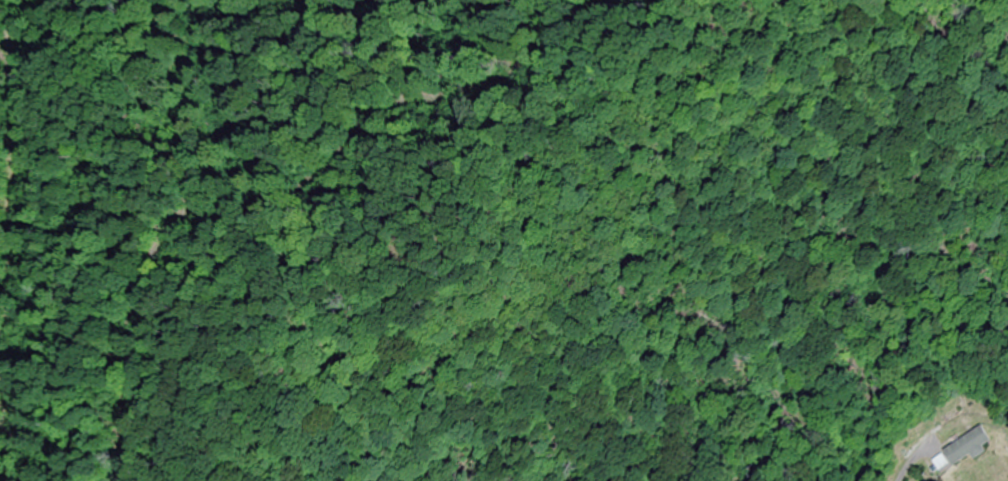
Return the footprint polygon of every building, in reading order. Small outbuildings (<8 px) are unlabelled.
[(977,456),(980,461),(992,453),(988,448),(996,442),(985,426),(948,452),(960,468),(977,456)]
